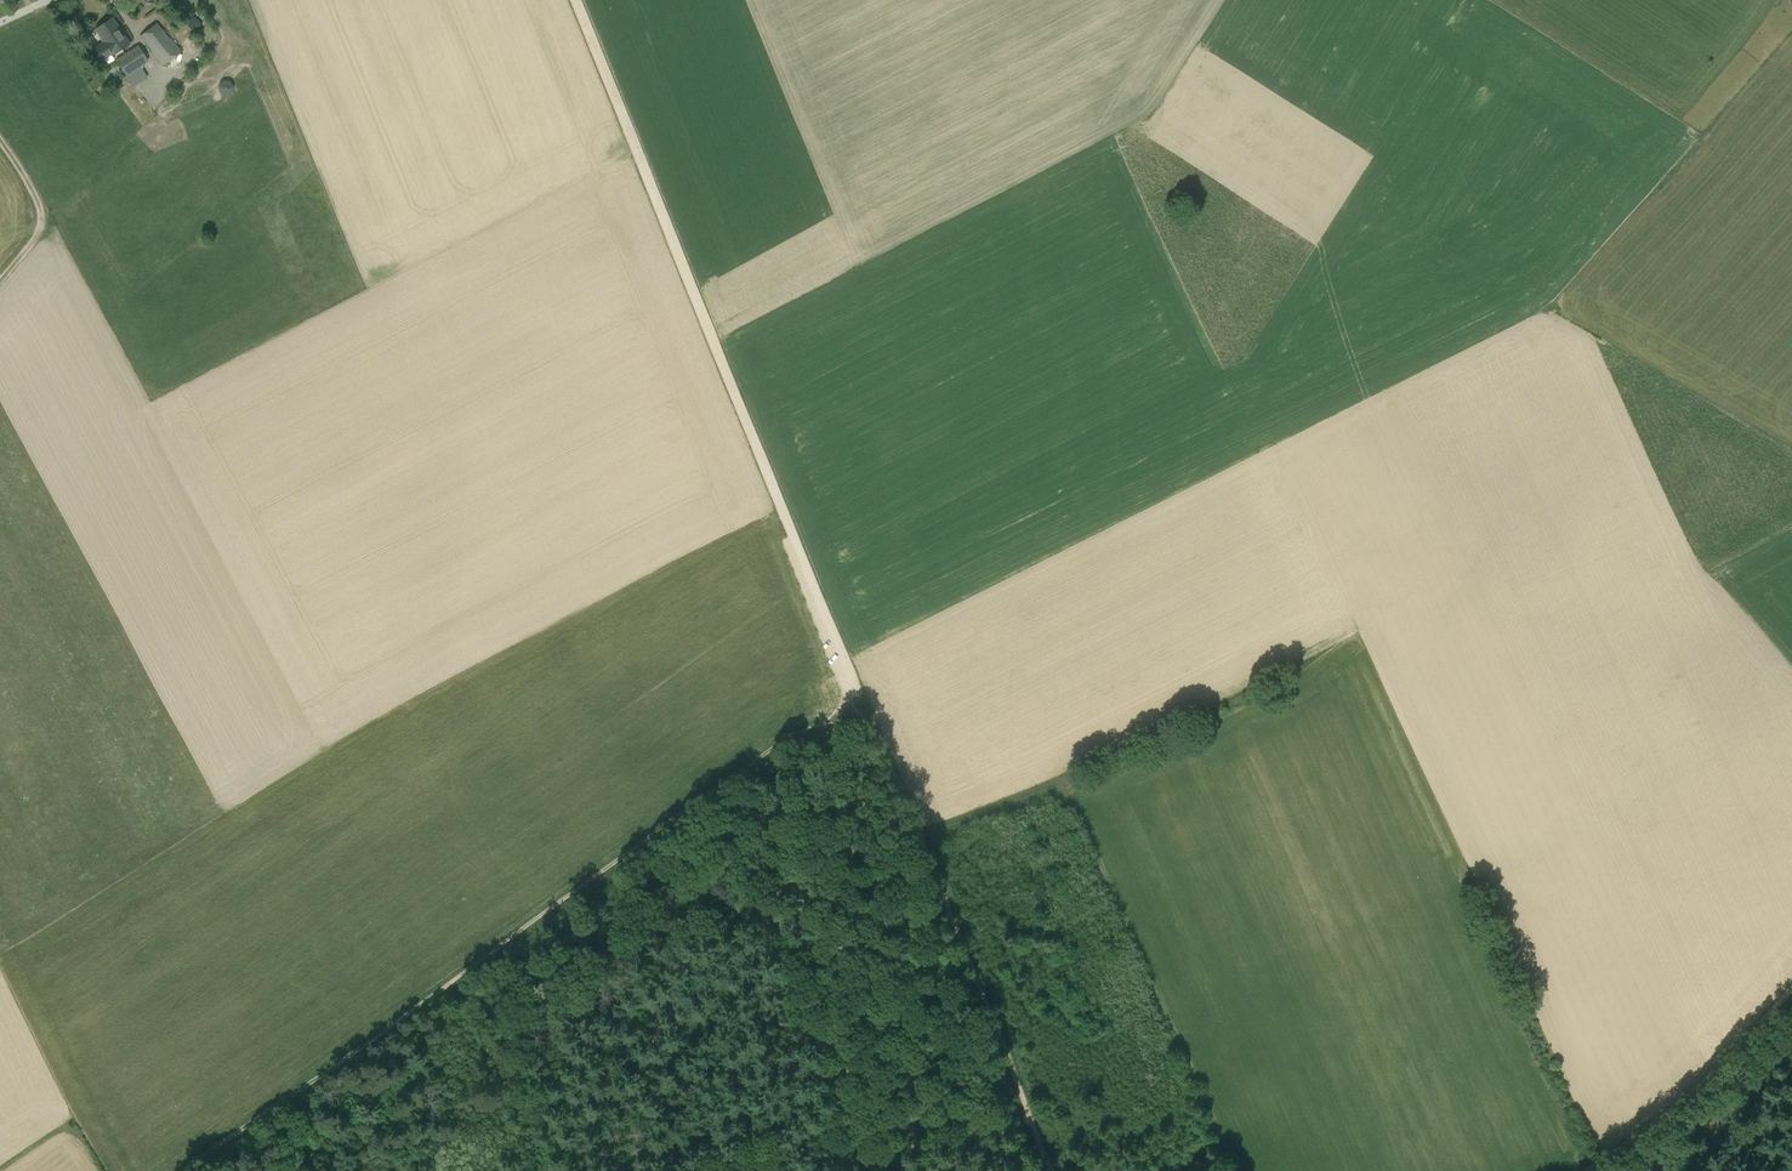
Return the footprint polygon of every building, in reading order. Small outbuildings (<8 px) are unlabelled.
[(95,29),(103,41),(93,47),(101,60),(111,54),(112,55),(129,44),(113,18),(95,29)] [(151,51),(162,66),(181,51),(171,38),(170,39),(157,22),(140,36),(151,51)] [(126,76),(148,61),(138,45),(115,60),(126,76)]
